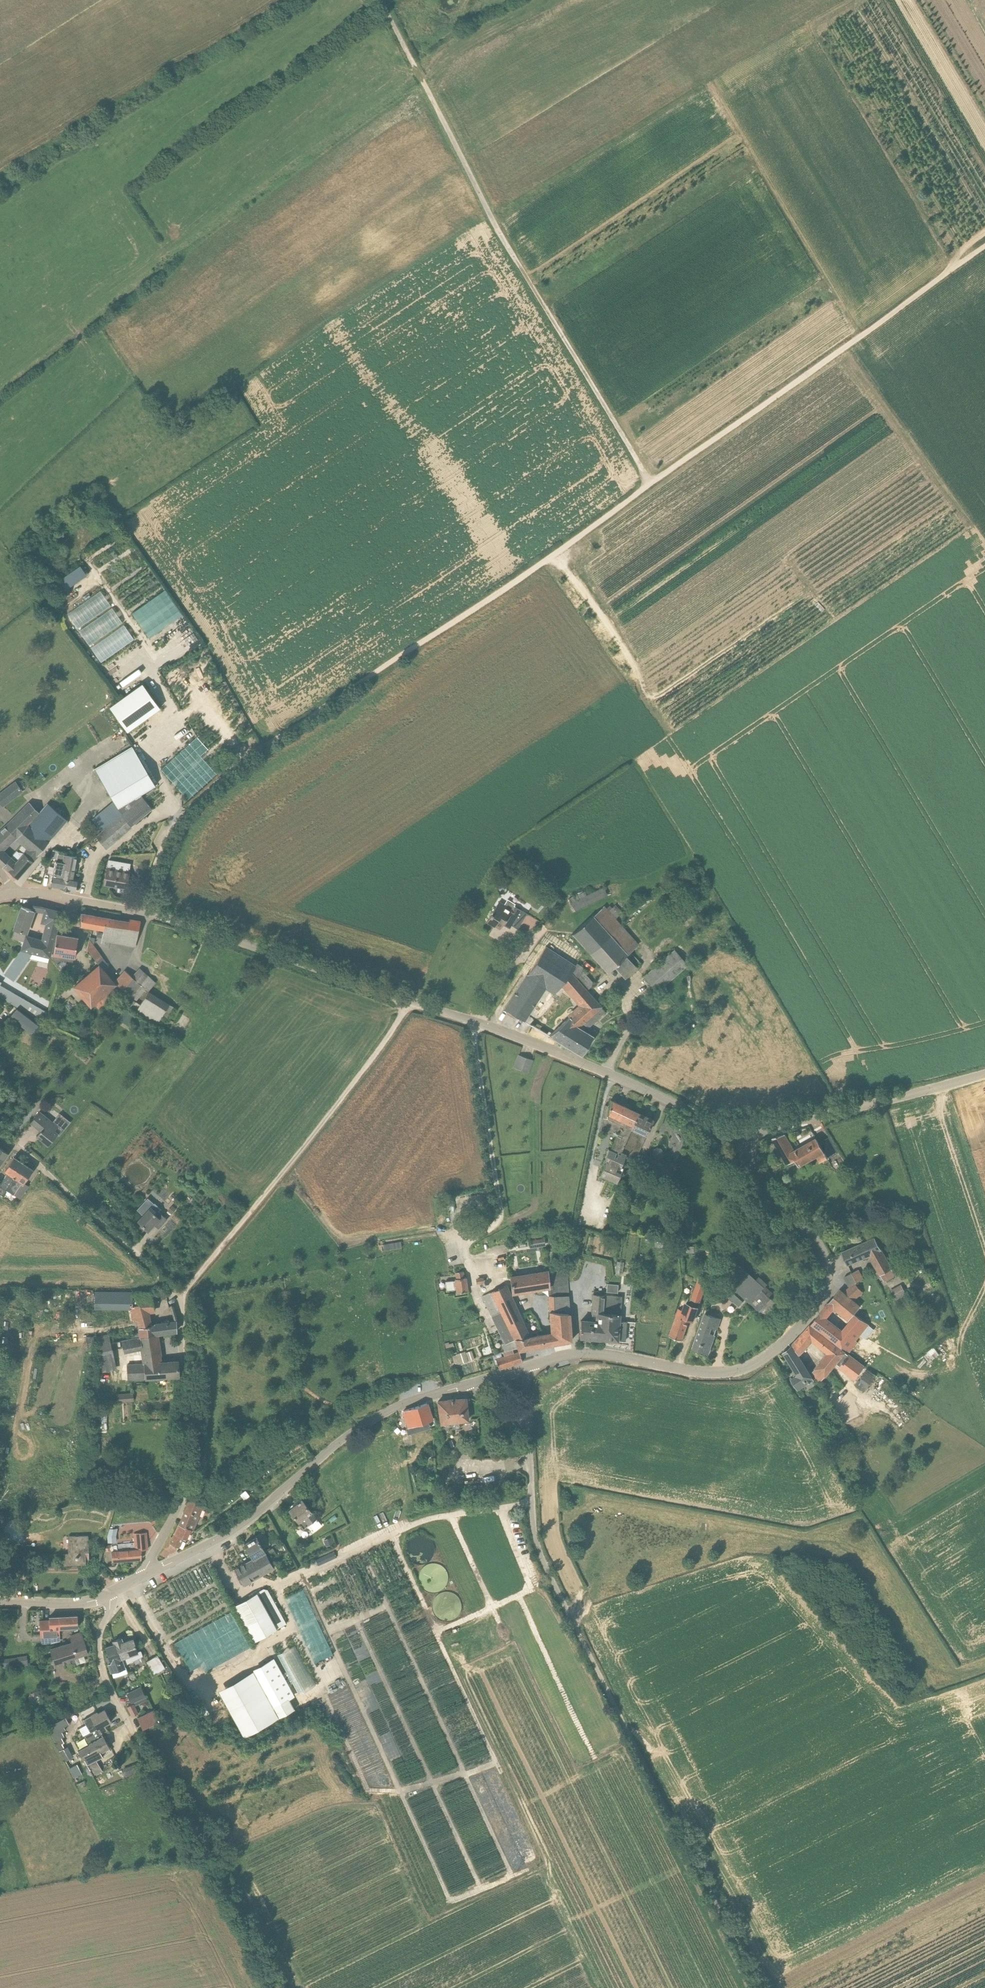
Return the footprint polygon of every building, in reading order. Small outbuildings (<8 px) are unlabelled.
[(103,590),(69,612),(79,627),(113,606),(103,590)] [(150,637),(159,632),(158,594),(133,611),(150,637)] [(114,607),(80,629),(91,645),(124,622),(114,607)] [(92,647),(102,661),(136,639),(125,624),(92,647)] [(144,683),(111,706),(128,731),(161,707),(144,683)] [(92,819),(102,831),(142,797),(140,794),(155,785),(132,746),(94,769),(113,801),(92,819)] [(8,789),(0,795),(0,803),(2,806),(21,791),(17,785),(10,791),(8,789)] [(152,809),(142,797),(102,831),(96,836),(106,849),(131,828),(130,827),(152,809)] [(4,865),(18,852),(16,850),(10,857),(3,850),(15,839),(16,839),(18,840),(29,826),(34,819),(39,813),(30,803),(24,809),(0,832),(0,864),(2,867),(4,865)] [(18,852),(4,865),(17,877),(49,842),(48,842),(67,820),(47,803),(29,826),(18,840),(25,845),(28,849),(25,853),(18,852)] [(50,886),(61,888),(65,863),(63,863),(57,862),(59,852),(53,850),(49,863),(55,865),(52,875),(50,882),(50,886)] [(64,855),(63,863),(65,863),(75,865),(77,857),(64,855)] [(70,890),(71,890),(76,891),(78,879),(73,878),(75,865),(65,863),(61,888),(60,889),(70,890)] [(107,868),(104,884),(127,888),(129,872),(107,868)] [(554,896),(545,906),(551,911),(559,901),(554,896)] [(504,924),(510,928),(521,910),(514,906),(512,909),(504,904),(500,911),(495,908),(487,921),(494,926),(496,923),(502,927),(504,924)] [(24,936),(33,910),(22,906),(14,930),(12,938),(24,942),(22,950),(5,974),(14,980),(28,960),(32,952),(50,957),(61,912),(46,908),(42,922),(47,923),(43,941),(24,936)] [(106,918),(81,914),(81,925),(92,928),(104,930),(101,943),(104,944),(105,940),(136,946),(140,922),(130,919),(129,922),(106,918)] [(590,953),(610,935),(593,915),(572,934),(590,953)] [(78,938),(57,934),(52,958),(56,963),(56,962),(60,959),(72,961),(73,961),(73,957),(75,958),(78,938)] [(628,954),(610,935),(590,953),(607,973),(614,966),(625,979),(641,964),(632,954),(628,957),(626,956),(628,954)] [(99,965),(103,970),(108,967),(94,947),(93,946),(95,938),(90,937),(87,949),(99,966),(99,965)] [(574,997),(576,999),(577,1000),(587,991),(570,973),(576,966),(546,946),(505,1009),(524,1020),(545,988),(554,994),(562,984),(574,997)] [(644,977),(657,992),(687,965),(674,950),(644,977)] [(594,984),(582,971),(583,968),(578,964),(576,966),(570,973),(587,991),(594,984)] [(116,985),(103,970),(99,965),(99,966),(74,987),(91,1006),(116,985)] [(129,997),(125,1005),(135,1011),(135,1012),(156,1025),(161,1018),(166,1021),(175,1008),(169,1004),(149,991),(140,1005),(135,1002),(146,987),(149,990),(156,982),(148,976),(140,969),(132,978),(125,971),(115,983),(129,997)] [(21,1009),(26,1000),(0,985),(0,997),(21,1009)] [(600,1006),(592,997),(587,1002),(549,1036),(560,1042),(577,1027),(578,1026),(600,1006)] [(48,1013),(26,1000),(21,1009),(43,1022),(48,1013)] [(560,1042),(566,1046),(582,1056),(594,1036),(585,1032),(587,1028),(605,1012),(600,1006),(578,1026),(577,1027),(560,1042)] [(18,1009),(11,1018),(31,1034),(38,1025),(18,1009)] [(141,1027),(144,1022),(136,1017),(133,1022),(141,1027)] [(519,1055),(516,1064),(514,1068),(528,1073),(532,1060),(519,1055)] [(619,1154),(638,1113),(611,1100),(610,1106),(606,1105),(600,1131),(611,1134),(617,1136),(610,1150),(608,1149),(602,1163),(605,1164),(600,1174),(617,1182),(623,1168),(621,1167),(625,1157),(619,1154)] [(36,1136),(48,1146),(58,1134),(54,1132),(58,1127),(39,1112),(30,1122),(41,1131),(36,1136)] [(643,1141),(653,1120),(638,1113),(619,1154),(625,1157),(626,1155),(630,1157),(638,1139),(643,1141)] [(785,1134),(772,1138),(787,1165),(795,1160),(799,1166),(816,1156),(819,1162),(838,1152),(830,1136),(819,1143),(817,1139),(795,1151),(785,1134)] [(664,1154),(664,1153),(664,1152),(663,1152),(663,1151),(663,1150),(662,1150),(662,1149),(661,1149),(661,1148),(660,1148),(659,1148),(658,1148),(657,1148),(656,1148),(655,1148),(654,1149),(653,1149),(653,1150),(652,1151),(652,1152),(652,1153),(652,1154),(652,1155),(652,1156),(652,1157),(653,1157),(653,1158),(654,1158),(654,1159),(655,1159),(656,1159),(656,1160),(657,1160),(658,1160),(659,1160),(660,1159),(661,1159),(662,1158),(663,1157),(663,1156),(664,1155),(664,1154)] [(661,1163),(647,1156),(643,1167),(656,1174),(661,1163)] [(6,1189),(23,1163),(14,1157),(4,1172),(7,1174),(1,1183),(0,1183),(0,1194),(2,1196),(6,1189)] [(33,1169),(23,1163),(6,1189),(20,1199),(29,1187),(23,1183),(33,1169)] [(143,1215),(137,1221),(148,1231),(154,1225),(158,1229),(167,1219),(158,1211),(160,1209),(148,1198),(137,1210),(143,1215)] [(544,1239),(529,1241),(530,1248),(545,1246),(544,1239)] [(876,1239),(843,1252),(847,1264),(869,1255),(885,1281),(896,1275),(876,1239)] [(669,1243),(656,1241),(654,1247),(668,1249),(669,1243)] [(738,1268),(726,1280),(764,1315),(766,1312),(773,1319),(782,1308),(764,1291),(763,1292),(738,1268)] [(858,1269),(852,1273),(857,1282),(863,1279),(858,1269)] [(908,1269),(900,1273),(902,1278),(910,1273),(908,1269)] [(502,1344),(504,1351),(512,1349),(518,1347),(519,1350),(571,1341),(568,1296),(565,1270),(548,1272),(550,1287),(549,1287),(549,1296),(549,1302),(550,1311),(551,1333),(529,1337),(506,1285),(482,1296),(501,1334),(505,1343),(502,1344)] [(446,1290),(456,1289),(456,1292),(468,1291),(466,1277),(464,1277),(464,1271),(455,1272),(456,1279),(454,1279),(455,1281),(445,1282),(446,1290)] [(548,1272),(510,1277),(512,1293),(533,1290),(549,1287),(550,1287),(548,1272)] [(690,1301),(699,1304),(706,1283),(697,1280),(690,1301)] [(618,1292),(619,1284),(608,1284),(607,1291),(618,1292)] [(901,1285),(889,1291),(894,1299),(905,1293),(901,1285)] [(860,1306),(853,1301),(843,1292),(839,1289),(826,1305),(832,1310),(834,1307),(849,1319),(860,1306)] [(121,1340),(121,1341),(157,1334),(176,1331),(177,1331),(176,1322),(155,1325),(150,1326),(145,1305),(153,1304),(150,1294),(140,1300),(140,1312),(136,1313),(136,1314),(131,1321),(139,1320),(140,1327),(139,1328),(140,1333),(133,1334),(133,1337),(121,1340)] [(581,1321),(580,1338),(617,1340),(625,1341),(627,1321),(619,1321),(619,1314),(612,1313),(612,1305),(617,1305),(618,1296),(593,1294),(592,1313),(597,1314),(596,1322),(581,1321)] [(102,1297),(102,1314),(136,1314),(136,1313),(140,1312),(140,1300),(140,1297),(102,1297)] [(670,1336),(681,1340),(688,1320),(693,1321),(698,1307),(686,1303),(681,1317),(677,1316),(670,1336)] [(840,1330),(825,1318),(820,1313),(812,1323),(849,1351),(857,1341),(855,1340),(860,1334),(868,1324),(856,1315),(842,1332),(840,1330)] [(693,1348),(708,1354),(720,1319),(705,1314),(693,1348)] [(815,1368),(810,1375),(812,1377),(818,1384),(825,1376),(826,1376),(836,1364),(840,1366),(840,1367),(855,1378),(864,1367),(836,1345),(810,1325),(804,1333),(812,1339),(828,1351),(814,1367),(815,1368)] [(96,1337),(99,1352),(112,1349),(109,1334),(96,1337)] [(161,1362),(157,1334),(121,1341),(124,1354),(142,1350),(144,1364),(128,1365),(128,1380),(179,1376),(178,1361),(161,1362)] [(807,1345),(798,1338),(793,1345),(799,1353),(807,1345)] [(812,1377),(810,1375),(792,1346),(784,1352),(798,1376),(792,1379),(798,1389),(813,1379),(812,1377)] [(939,1355),(933,1348),(927,1353),(933,1360),(939,1355)] [(112,1349),(99,1352),(99,1362),(100,1361),(102,1372),(116,1369),(112,1349)] [(514,1354),(512,1349),(504,1351),(504,1352),(503,1352),(505,1357),(496,1359),(499,1368),(499,1369),(522,1361),(519,1352),(514,1354)] [(465,1351),(456,1354),(459,1364),(468,1361),(465,1351)] [(466,1353),(469,1360),(474,1358),(472,1351),(466,1353)] [(848,1401),(853,1398),(847,1388),(842,1391),(848,1401)] [(133,1393),(117,1394),(117,1402),(134,1401),(133,1393)] [(466,1399),(448,1400),(453,1436),(462,1435),(460,1421),(468,1420),(466,1399)] [(448,1400),(438,1402),(442,1437),(453,1436),(448,1400)] [(428,1427),(427,1422),(431,1420),(427,1404),(404,1411),(409,1427),(409,1432),(410,1432),(410,1433),(428,1427)] [(108,1433),(108,1411),(98,1411),(99,1433),(108,1433)] [(410,1433),(410,1432),(409,1432),(401,1433),(403,1447),(412,1445),(410,1433)] [(300,1438),(293,1444),(297,1449),(304,1443),(300,1438)] [(193,1530),(193,1529),(202,1510),(204,1505),(190,1498),(179,1524),(193,1530)] [(316,1519),(302,1500),(289,1510),(299,1522),(303,1529),(309,1524),(314,1531),(321,1525),(316,1519)] [(183,1537),(188,1539),(193,1530),(179,1524),(173,1538),(170,1537),(166,1545),(175,1550),(178,1548),(183,1537)] [(118,1541),(118,1528),(109,1528),(109,1541),(118,1541)] [(141,1550),(145,1550),(148,1549),(146,1532),(134,1533),(134,1542),(116,1544),(116,1550),(113,1551),(114,1561),(141,1559),(141,1550)] [(64,1565),(86,1565),(85,1552),(88,1552),(88,1536),(68,1536),(68,1553),(63,1553),(64,1565)] [(253,1558),(265,1552),(262,1546),(263,1545),(264,1544),(264,1543),(264,1541),(264,1540),(263,1539),(262,1538),(261,1537),(259,1537),(258,1538),(257,1538),(256,1536),(244,1543),(253,1558)] [(318,1565),(336,1557),(333,1551),(315,1560),(318,1565)] [(265,1552),(253,1558),(234,1569),(243,1585),(274,1568),(265,1552)] [(266,1589),(235,1606),(255,1642),(287,1625),(266,1589)] [(78,1627),(78,1616),(49,1617),(49,1620),(39,1620),(40,1636),(60,1635),(59,1628),(78,1627)] [(113,1641),(114,1645),(120,1660),(122,1659),(125,1666),(143,1656),(141,1651),(138,1652),(133,1639),(123,1642),(121,1638),(113,1641)] [(71,1643),(71,1642),(49,1649),(55,1666),(71,1661),(70,1659),(87,1654),(83,1640),(71,1643)] [(125,1666),(122,1659),(120,1660),(114,1645),(105,1648),(109,1657),(107,1657),(112,1672),(125,1667),(125,1666)] [(146,1662),(154,1675),(165,1668),(157,1655),(146,1662)] [(0,1667),(29,1666),(29,1656),(0,1657),(0,1659),(0,1667)] [(260,1682),(224,1701),(244,1739),(296,1711),(290,1700),(295,1698),(275,1661),(254,1672),(260,1682)] [(141,1687),(126,1694),(131,1704),(146,1697),(141,1687)] [(45,1696),(48,1709),(63,1705),(60,1693),(45,1696)] [(146,1697),(133,1704),(135,1706),(147,1700),(146,1697)] [(133,1704),(127,1707),(132,1716),(138,1713),(133,1704)] [(97,1740),(103,1736),(102,1733),(107,1730),(105,1725),(111,1722),(105,1710),(98,1713),(97,1712),(83,1720),(90,1733),(92,1731),(97,1740)] [(138,1718),(143,1728),(157,1721),(152,1711),(138,1718)] [(65,1728),(60,1719),(46,1726),(54,1742),(64,1737),(61,1731),(65,1728)] [(110,1747),(103,1736),(97,1740),(88,1745),(89,1746),(79,1752),(86,1765),(103,1755),(101,1752),(110,1747)] [(60,1750),(65,1761),(74,1756),(69,1745),(60,1750)] [(125,1777),(137,1772),(143,1770),(140,1762),(134,1764),(122,1769),(125,1777)] [(82,1774),(77,1765),(69,1768),(74,1778),(82,1774)]
